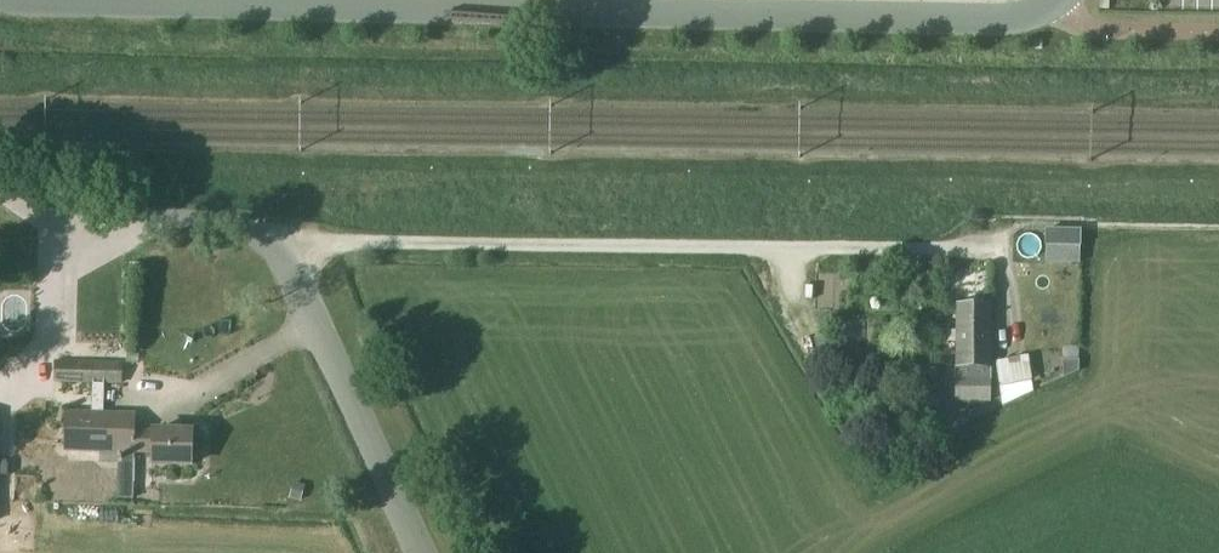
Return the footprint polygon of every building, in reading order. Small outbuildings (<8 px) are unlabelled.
[(1064,229),(1063,245),(1080,246),(1081,230),(1064,229)] [(1079,257),(1079,251),(1080,250),(1080,249),(1080,246),(1063,245),(1063,262),(1079,263),(1079,257)] [(957,304),(956,330),(947,330),(947,342),(956,342),(956,367),(956,375),(955,375),(955,402),(990,402),(990,368),(990,305),(957,304)] [(1061,359),(1062,376),(1077,370),(1077,359),(1061,359)] [(104,383),(104,384),(122,384),(122,362),(54,360),(53,383),(92,383),(104,383)] [(103,413),(104,384),(104,383),(92,383),(91,413),(66,412),(65,451),(99,451),(107,452),(108,413),(103,413)] [(940,397),(910,397),(909,420),(940,421),(940,397)] [(108,413),(107,452),(99,451),(99,463),(118,463),(117,499),(133,499),(134,482),(120,481),(120,463),(122,463),(122,452),(153,453),(152,464),(191,465),(192,432),(153,431),(153,432),(134,432),(134,414),(108,413)]
